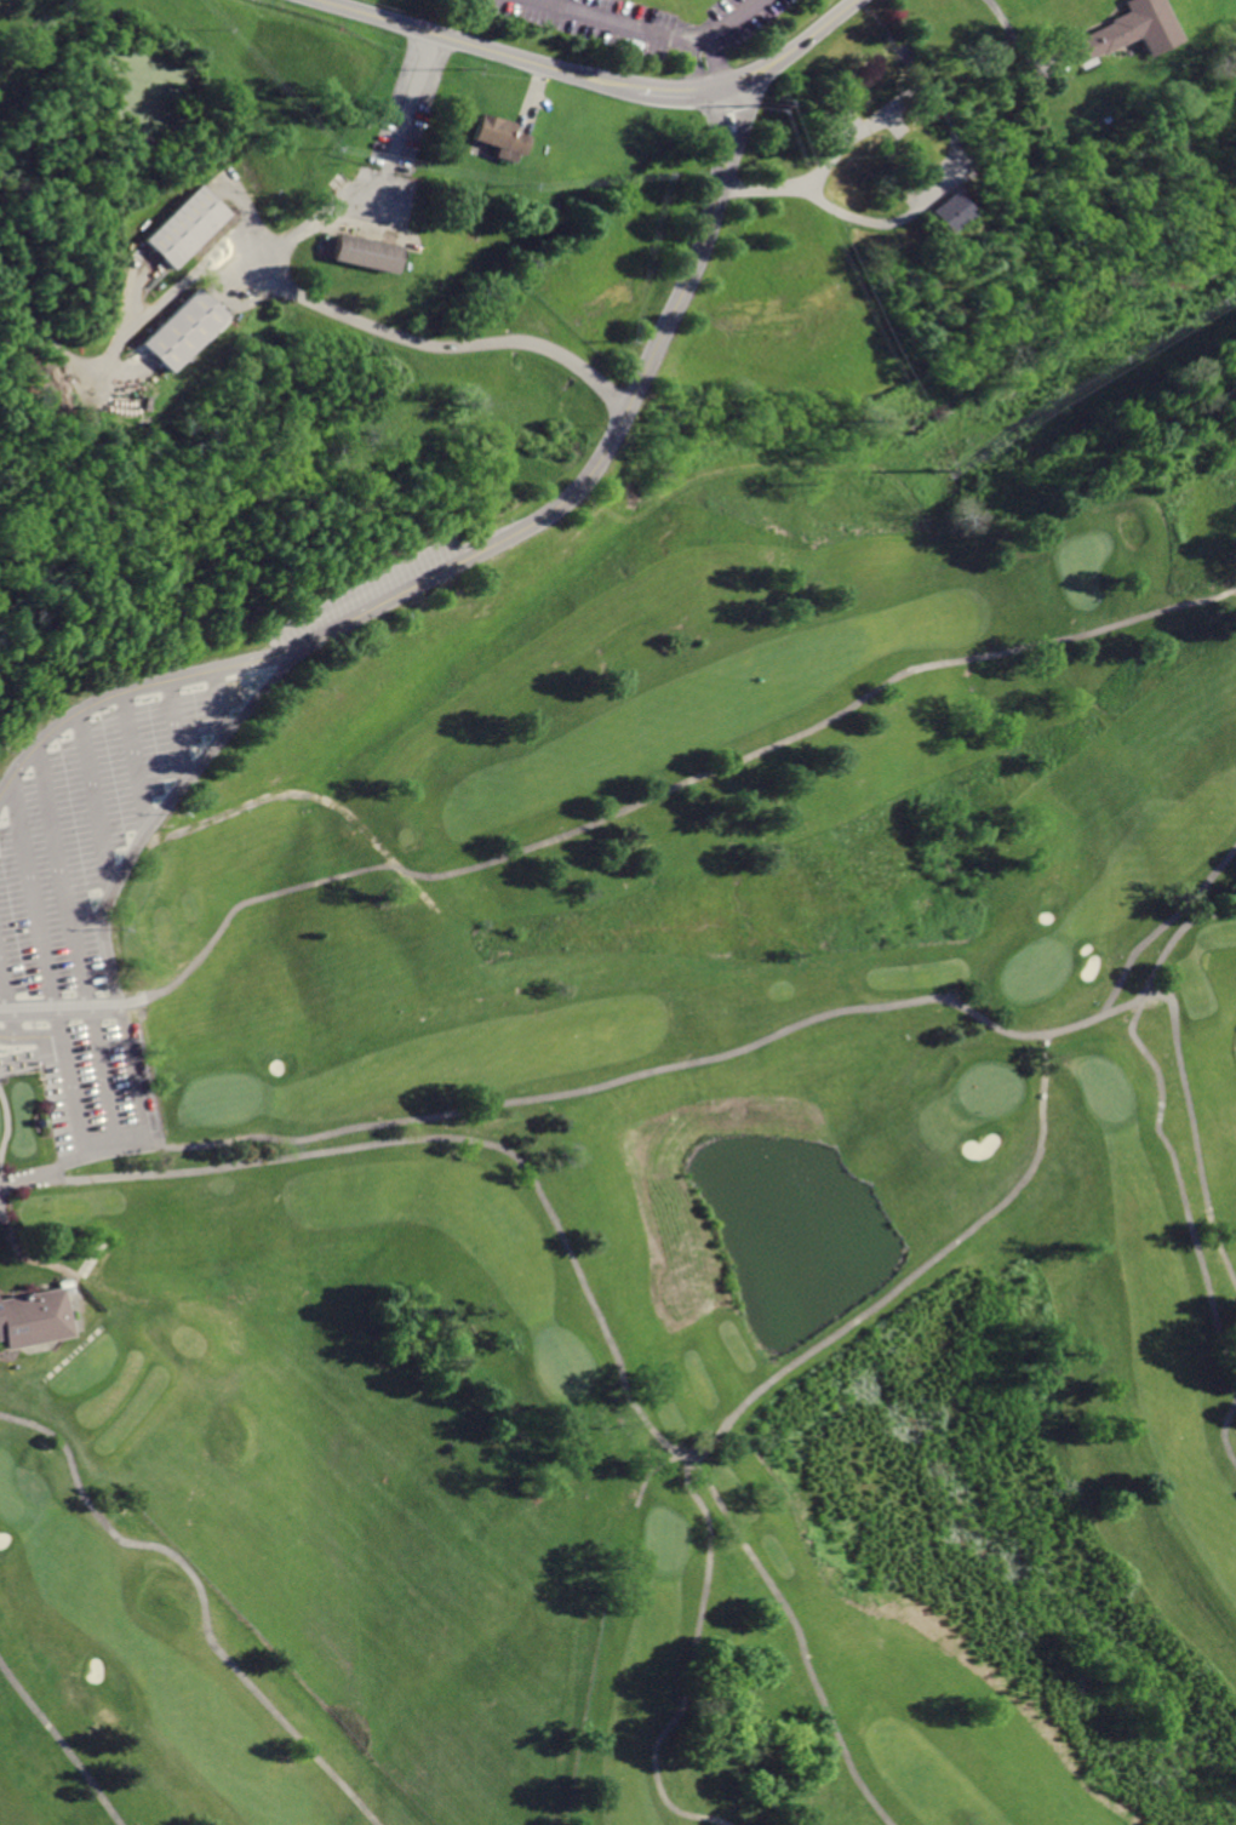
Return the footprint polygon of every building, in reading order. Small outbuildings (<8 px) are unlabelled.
[(1180,41),(1164,0),(1121,0),(1127,14),(1065,40),(1077,69),(1094,62),(1092,55),(1139,36),(1146,55),(1180,41)] [(483,111),(476,141),(527,154),(532,135),(521,132),(513,130),(515,120),(483,111)] [(147,241),(176,273),(235,218),(205,185),(147,241)] [(933,210),(950,232),(976,212),(958,190),(933,210)] [(341,235),(336,258),(395,269),(399,246),(341,235)] [(141,345),(145,351),(167,374),(230,316),(202,288),(141,345)] [(4,1355),(75,1339),(65,1288),(21,1298),(0,1302),(0,1337),(4,1355)]
